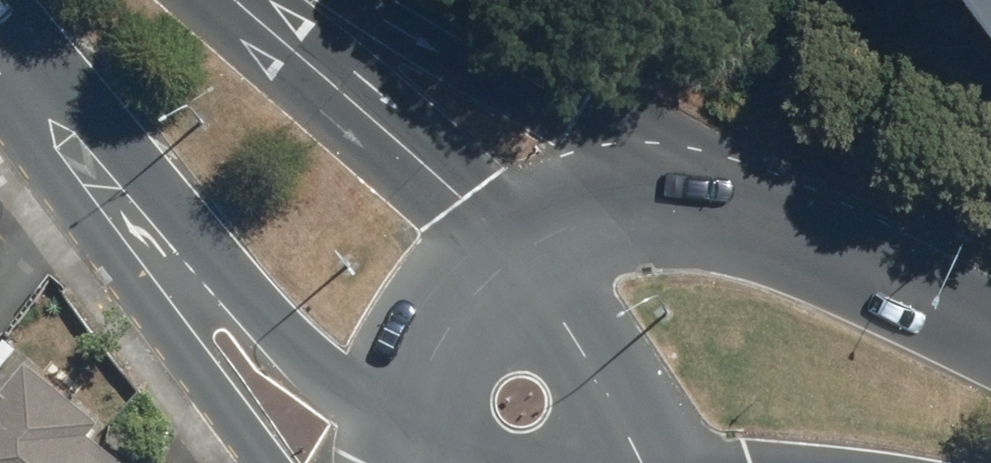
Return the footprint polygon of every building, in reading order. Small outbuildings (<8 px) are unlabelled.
[(974,36),(990,39),(990,0),(946,0),(974,36)] [(87,434),(96,423),(25,364),(0,395),(0,462),(123,462),(87,434)]
